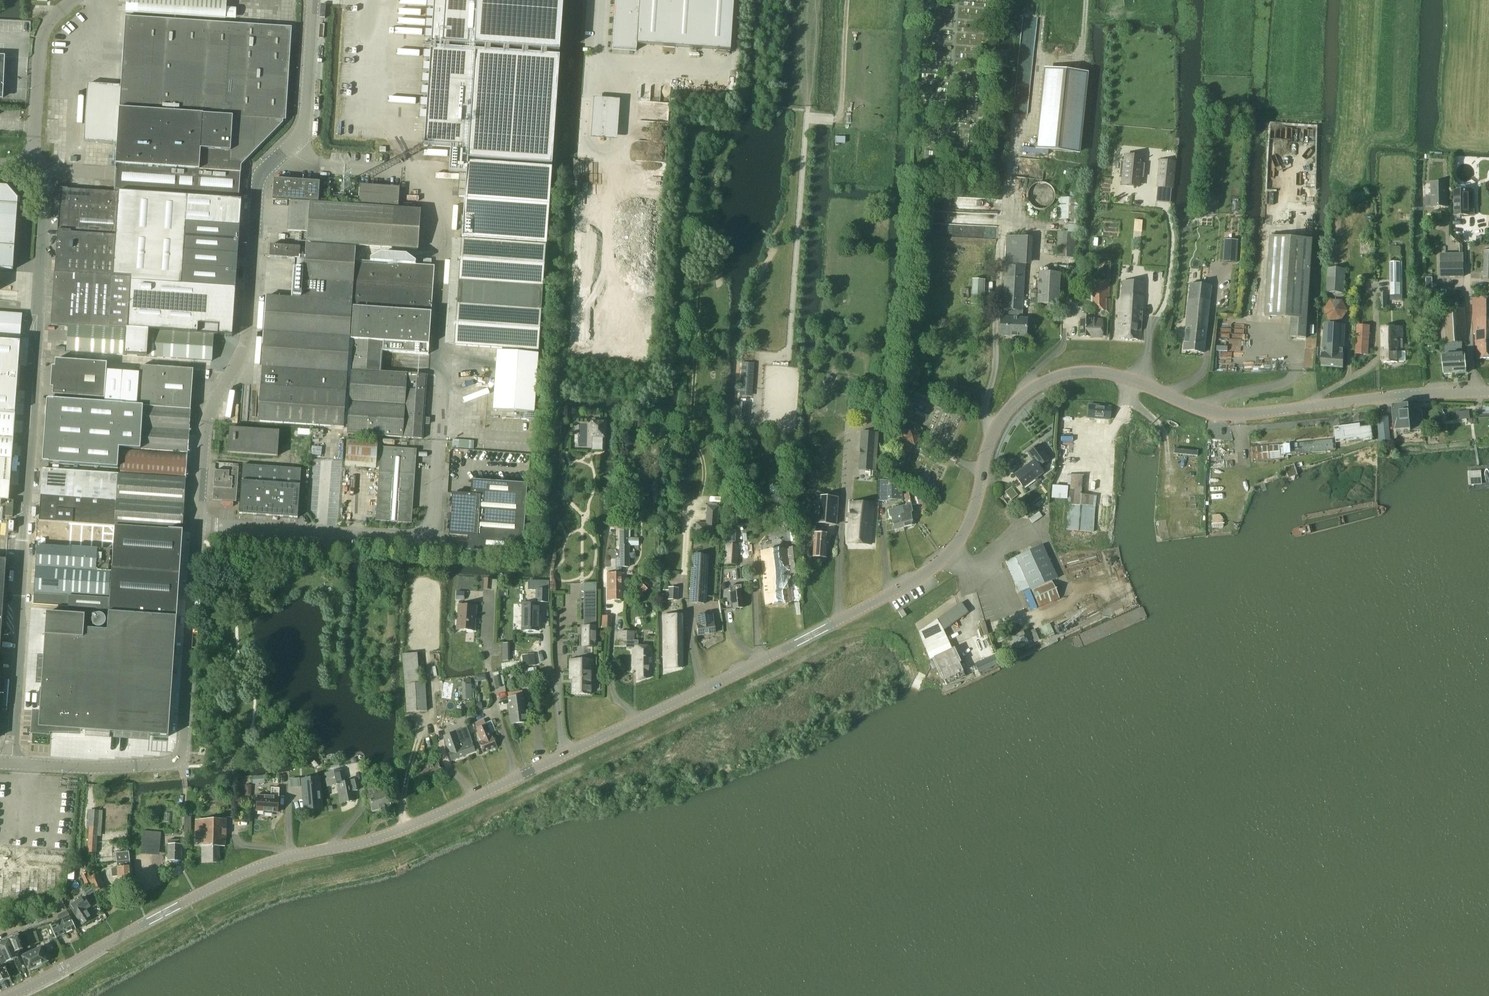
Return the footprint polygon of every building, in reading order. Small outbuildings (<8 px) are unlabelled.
[(227,0),(126,0),(126,12),(225,18),(227,0)] [(431,44),(558,53),(562,0),(433,0),(431,44)] [(612,49),(633,51),(636,51),(636,45),(689,49),(730,51),(733,0),(616,0),(612,49)] [(88,85),(84,142),(117,144),(116,165),(146,167),(153,168),(158,168),(164,168),(190,170),(197,170),(230,173),(234,173),(241,173),(241,166),(283,124),(283,121),(286,121),(292,28),(280,27),(126,17),(121,87),(88,85)] [(431,50),(425,144),(452,146),(451,172),(459,172),(460,166),(466,166),(466,163),(551,168),(558,58),(431,50)] [(1045,71),(1037,148),(1077,152),(1085,75),(1045,71)] [(621,105),(596,103),(593,140),(618,142),(621,105)] [(1120,162),(1119,170),(1121,171),(1120,186),(1137,188),(1138,178),(1141,178),(1141,173),(1143,173),(1144,164),(1142,164),(1143,158),(1123,156),(1122,162),(1120,162)] [(1156,174),(1155,188),(1173,190),(1176,163),(1162,161),(1161,174),(1156,174)] [(463,197),(461,238),(546,244),(551,168),(466,163),(466,166),(460,166),(459,173),(465,173),(465,174),(459,174),(459,181),(465,181),(464,182),(459,182),(458,189),(464,189),(464,190),(458,190),(458,197),(463,197)] [(274,179),(272,199),(318,202),(319,182),(274,179)] [(1431,208),(1448,208),(1447,182),(1430,182),(1430,195),(1425,196),(1426,207),(1431,207),(1431,208)] [(1054,197),(1054,196),(1054,194),(1053,192),(1052,189),(1051,187),(1048,185),(1046,184),(1044,183),(1041,183),(1038,183),(1036,184),(1034,185),(1032,186),(1030,188),(1029,191),(1028,193),(1027,196),(1028,198),(1028,201),(1030,203),(1031,205),(1033,207),(1036,208),(1038,209),(1041,209),(1043,209),(1046,208),(1049,207),(1050,205),(1052,203),(1053,201),(1054,199),(1054,197)] [(359,185),(358,205),(398,208),(399,187),(359,185)] [(1457,190),(1453,190),(1454,216),(1469,216),(1468,190),(1466,190),(1466,187),(1464,185),(1458,186),(1456,187),(1457,190)] [(13,271),(18,200),(7,188),(0,187),(0,270),(13,271)] [(59,215),(58,231),(116,235),(119,192),(118,192),(69,189),(61,188),(60,191),(60,198),(59,215)] [(116,235),(114,276),(130,278),(131,278),(181,281),(182,267),(183,252),(179,251),(181,223),(240,228),(241,213),(227,212),(228,200),(201,198),(136,193),(133,193),(119,192),(116,235)] [(1058,198),(1057,221),(1067,221),(1067,233),(1058,232),(1057,257),(1074,258),(1075,233),(1079,233),(1080,199),(1078,199),(1078,193),(1069,193),(1068,198),(1058,198)] [(228,200),(227,212),(241,213),(242,200),(241,200),(228,200)] [(289,201),(288,231),(307,232),(307,234),(299,233),(299,241),(307,242),(356,246),(358,206),(289,201)] [(358,206),(356,246),(393,248),(418,250),(420,210),(395,208),(358,206)] [(181,223),(179,251),(183,252),(238,255),(240,229),(240,228),(181,223)] [(58,231),(51,324),(111,328),(127,329),(130,278),(114,276),(116,235),(58,231)] [(1000,318),(999,336),(1025,337),(1026,319),(1022,319),(1025,268),(1025,265),(1031,265),(1032,237),(1006,236),(1004,267),(1002,318),(1000,318)] [(1270,237),(1265,317),(1292,318),(1290,337),(1306,338),(1312,239),(1270,237)] [(461,240),(457,310),(454,346),(538,351),(541,310),(545,245),(461,240)] [(1236,241),(1223,240),(1222,262),(1235,263),(1236,263),(1237,241),(1236,241)] [(266,310),(258,422),(316,426),(320,426),(341,428),(351,339),(429,344),(435,267),(415,265),(415,263),(410,259),(406,256),(380,254),(376,257),(370,260),(370,262),(355,261),(356,248),(306,244),(305,257),(299,256),(300,248),(270,245),(270,254),(269,257),(294,259),(292,298),(267,297),(266,310)] [(183,252),(182,267),(232,270),(232,273),(237,274),(238,255),(183,252)] [(1400,262),(1390,262),(1390,286),(1390,295),(1401,295),(1401,293),(1400,262)] [(1463,263),(1440,263),(1440,277),(1464,277),(1463,263)] [(182,267),(181,281),(236,285),(237,276),(237,274),(232,273),(232,270),(182,267)] [(1328,268),(1326,292),(1344,293),(1345,269),(1328,268)] [(1038,273),(1037,304),(1058,305),(1059,274),(1038,273)] [(130,278),(127,329),(213,335),(232,336),(233,336),(233,335),(235,299),(236,285),(181,281),(131,278),(130,278)] [(971,279),(970,305),(983,305),(984,280),(971,279)] [(1093,282),(1093,300),(1093,304),(1097,308),(1100,308),(1110,314),(1110,300),(1104,300),(1104,282),(1093,282)] [(1140,340),(1144,283),(1122,282),(1118,321),(1117,339),(1140,340)] [(1189,284),(1182,352),(1204,354),(1204,353),(1211,286),(1189,284)] [(1473,301),(1473,306),(1474,334),(1476,334),(1476,358),(1488,358),(1488,300),(1473,301)] [(1442,343),(1466,341),(1465,309),(1439,310),(1442,343)] [(22,315),(0,313),(0,337),(20,339),(22,315)] [(1081,320),(1080,337),(1101,337),(1101,320),(1081,320)] [(1324,324),(1322,366),(1342,368),(1345,326),(1324,324)] [(1357,326),(1355,354),(1368,354),(1370,326),(1357,326)] [(69,327),(67,352),(147,357),(212,361),(213,336),(149,332),(69,327)] [(1402,327),(1382,327),(1382,363),(1398,363),(1398,362),(1404,362),(1405,360),(1405,354),(1403,352),(1402,352),(1402,327)] [(351,339),(341,428),(343,428),(347,428),(347,434),(422,439),(423,437),(423,425),(429,425),(430,418),(424,418),(427,375),(381,372),(382,352),(428,355),(429,344),(351,339)] [(0,505),(1,499),(9,500),(10,485),(11,469),(12,456),(13,444),(14,433),(15,421),(15,415),(17,391),(19,366),(20,342),(0,341),(0,505)] [(533,413),(538,355),(497,352),(493,410),(533,413)] [(1444,375),(1466,373),(1464,355),(1442,357),(1444,375)] [(52,367),(50,388),(53,388),(52,396),(60,396),(104,399),(106,364),(62,361),(55,360),(55,367),(52,367)] [(123,406),(120,448),(121,448),(187,453),(190,410),(193,370),(140,367),(137,407),(124,406),(123,406)] [(47,399),(42,463),(48,463),(118,468),(119,448),(120,448),(123,406),(122,406),(122,405),(53,400),(47,399)] [(1408,404),(1392,406),(1394,432),(1411,430),(1423,430),(1421,404),(1415,405),(1409,405),(1408,404)] [(1087,418),(1097,419),(1109,420),(1110,407),(1088,406),(1087,418)] [(1378,428),(1378,437),(1379,440),(1386,439),(1392,439),(1390,418),(1378,418),(1378,428)] [(1329,431),(1337,430),(1336,419),(1328,420),(1329,431)] [(591,438),(602,438),(604,438),(604,422),(591,422),(591,438)] [(1371,424),(1339,429),(1341,439),(1372,434),(1371,424)] [(277,457),(279,432),(229,428),(227,453),(277,457)] [(899,439),(900,439),(904,441),(906,442),(904,447),(909,450),(912,445),(913,446),(914,444),(917,439),(918,437),(916,436),(918,430),(913,428),(911,433),(909,432),(903,429),(898,430),(896,434),(899,439)] [(346,439),(344,466),(376,468),(377,440),(346,439)] [(1334,439),(1252,447),(1254,462),(1284,459),(1283,455),(1334,449),(1334,439)] [(1034,460),(1013,475),(1023,487),(1043,473),(1038,467),(1040,466),(1048,460),(1038,445),(1027,453),(1031,459),(1034,457),(1035,459),(1034,460)] [(383,446),(380,485),(377,520),(410,523),(416,449),(383,446)] [(122,449),(120,473),(185,478),(186,476),(187,454),(122,449)] [(859,449),(859,458),(868,459),(867,471),(876,471),(877,450),(859,449)] [(242,465),(238,514),(256,515),(257,515),(265,516),(266,516),(268,516),(272,467),(242,465)] [(236,501),(236,496),(238,474),(238,466),(232,466),(231,471),(228,471),(214,470),(212,500),(236,501)] [(272,467),(268,516),(297,518),(301,469),(272,467)] [(43,469),(39,521),(115,526),(118,474),(43,469)] [(118,474),(115,526),(181,530),(182,530),(186,479),(118,474)] [(1052,491),(1051,498),(1066,500),(1066,504),(1064,530),(1070,531),(1070,535),(1079,536),(1079,548),(1092,548),(1092,540),(1093,532),(1092,532),(1094,507),(1101,507),(1102,496),(1095,496),(1081,495),(1083,476),(1075,475),(1068,475),(1067,487),(1055,486),(1053,486),(1052,491)] [(448,514),(448,518),(451,519),(450,534),(468,535),(467,550),(522,554),(527,484),(472,480),(471,495),(453,493),(451,513),(451,514),(448,514)] [(883,481),(880,481),(880,482),(880,487),(880,500),(902,500),(901,488),(895,488),(895,487),(887,487),(887,481),(883,481)] [(903,515),(900,516),(903,528),(912,525),(909,513),(912,512),(911,506),(915,505),(913,494),(904,496),(906,505),(904,506),(901,507),(903,515)] [(918,505),(926,503),(924,496),(916,498),(918,505)] [(817,497),(815,524),(836,525),(838,499),(817,497)] [(850,503),(847,544),(870,545),(873,504),(850,503)] [(6,508),(5,517),(9,517),(11,517),(13,517),(13,516),(14,506),(8,505),(7,508),(6,508)] [(696,523),(695,536),(717,537),(718,506),(706,505),(705,523),(696,523)] [(892,510),(887,511),(889,518),(891,518),(894,530),(903,528),(900,516),(903,515),(901,507),(899,508),(898,505),(891,506),(892,510)] [(1039,512),(1029,519),(1033,523),(1042,516),(1039,512)] [(36,567),(108,572),(110,550),(112,550),(114,529),(103,528),(103,527),(39,523),(38,545),(101,549),(38,545),(36,567)] [(610,573),(607,573),(607,582),(607,601),(621,600),(621,573),(621,567),(629,568),(629,546),(628,546),(628,527),(628,524),(619,524),(619,546),(619,559),(615,559),(615,573),(610,573)] [(34,712),(32,734),(48,735),(49,732),(79,732),(79,730),(82,731),(87,665),(173,671),(182,531),(181,530),(115,526),(108,631),(90,629),(91,611),(84,610),(84,615),(47,613),(40,711),(39,713),(35,713),(35,712),(34,712)] [(808,543),(808,534),(801,533),(800,542),(808,543)] [(814,541),(812,557),(826,558),(827,542),(826,542),(827,535),(814,534),(814,541)] [(724,551),(724,565),(737,566),(738,551),(738,546),(725,544),(724,551)] [(1016,557),(1005,562),(1019,592),(1029,587),(1030,590),(1031,590),(1039,608),(1059,599),(1051,581),(1056,579),(1041,546),(1016,557)] [(789,564),(798,563),(796,548),(787,549),(789,564)] [(785,549),(761,552),(763,571),(766,605),(790,601),(785,549)] [(690,589),(689,603),(705,604),(708,556),(692,556),(690,589)] [(108,572),(36,567),(34,592),(109,598),(111,572),(108,572)] [(484,579),(483,590),(490,590),(490,589),(497,590),(498,580),(491,579),(484,579)] [(645,582),(639,587),(643,592),(649,586),(645,582)] [(741,585),(729,587),(732,609),(743,608),(741,585)] [(664,591),(663,596),(668,596),(668,600),(677,600),(678,588),(668,588),(668,591),(664,591)] [(456,591),(455,600),(458,600),(464,600),(464,592),(458,591),(456,591)] [(73,597),(74,596),(34,593),(33,606),(72,609),(108,611),(109,599),(73,597)] [(595,599),(584,598),(584,609),(595,609),(595,599)] [(522,603),(521,631),(538,632),(539,604),(522,603)] [(919,633),(930,660),(933,658),(946,685),(964,677),(943,631),(968,613),(961,603),(952,609),(919,633)] [(458,605),(457,630),(474,631),(476,606),(458,605)] [(712,615),(695,617),(698,635),(714,633),(712,615)] [(682,616),(663,616),(664,669),(682,668),(682,616)] [(1049,624),(1040,628),(1044,637),(1044,636),(1052,633),(1053,633),(1049,624)] [(584,626),(582,626),(582,629),(581,647),(596,647),(596,626),(595,626),(584,626)] [(1032,642),(1038,640),(1034,631),(1028,633),(1026,629),(1010,636),(1016,650),(1032,643),(1032,642)] [(633,641),(633,632),(619,632),(619,641),(633,641)] [(650,677),(651,647),(633,646),(632,664),(636,664),(636,670),(637,680),(637,681),(650,677)] [(417,653),(403,654),(407,712),(427,711),(425,683),(419,683),(417,653)] [(534,657),(522,658),(523,667),(535,665),(534,657)] [(593,660),(568,659),(568,679),(571,679),(571,695),(592,695),(592,677),(593,677),(593,660)] [(983,661),(978,663),(981,670),(984,674),(999,667),(998,665),(997,662),(996,660),(991,662),(985,665),(983,661)] [(87,665),(82,731),(168,736),(173,671),(87,665)] [(528,670),(521,671),(522,675),(529,674),(529,679),(535,678),(535,676),(537,676),(536,668),(528,669),(528,670)] [(462,685),(462,699),(472,699),(471,684),(470,685),(470,679),(465,679),(465,685),(462,685)] [(512,698),(508,698),(511,724),(527,722),(523,696),(522,691),(512,692),(512,698)] [(485,722),(477,725),(479,729),(477,730),(481,738),(477,740),(483,753),(496,747),(490,734),(485,723),(485,722)] [(455,733),(445,737),(449,749),(447,749),(451,761),(475,752),(472,744),(466,729),(455,733)] [(422,772),(412,776),(417,786),(443,775),(438,765),(436,766),(434,761),(420,768),(422,772)] [(342,771),(325,774),(327,787),(336,785),(341,804),(355,801),(353,792),(358,791),(357,789),(354,780),(347,782),(344,783),(342,771)] [(290,780),(290,788),(299,787),(299,779),(290,780)] [(309,785),(303,785),(305,810),(306,810),(320,809),(318,784),(312,784),(312,783),(309,783),(309,785)] [(258,796),(257,811),(264,812),(264,813),(272,814),(273,812),(278,813),(279,798),(278,798),(279,789),(272,789),(271,797),(258,796)] [(386,793),(368,798),(373,813),(390,807),(386,793)] [(96,852),(98,818),(98,811),(88,811),(88,818),(88,827),(89,827),(88,852),(96,852)] [(195,838),(195,847),(201,847),(202,847),(202,863),(219,861),(219,846),(225,846),(226,819),(196,820),(195,838)] [(143,838),(142,853),(159,855),(160,840),(143,838)] [(169,840),(168,861),(181,861),(182,846),(178,846),(179,841),(169,840)] [(117,868),(111,869),(112,877),(118,877),(119,884),(132,883),(130,866),(131,866),(130,857),(129,852),(127,852),(123,853),(116,853),(116,858),(117,868)] [(87,887),(92,885),(89,879),(87,874),(82,876),(87,887)] [(89,879),(92,885),(95,891),(104,887),(98,875),(89,879)] [(82,925),(91,918),(86,910),(90,907),(84,897),(79,900),(78,898),(74,900),(76,903),(70,906),(82,925)] [(53,910),(64,905),(61,899),(51,903),(50,904),(53,910)] [(19,916),(20,908),(11,907),(10,915),(19,916)] [(60,921),(66,934),(76,929),(68,912),(59,916),(61,921),(60,921)] [(57,938),(66,934),(60,921),(51,925),(57,938)] [(31,932),(21,935),(26,950),(36,947),(31,932)] [(4,965),(19,958),(18,955),(20,951),(24,950),(19,936),(0,943),(0,956),(4,965)] [(42,948),(23,957),(29,970),(48,961),(42,948)] [(10,978),(4,965),(0,956),(0,982),(10,978)]
